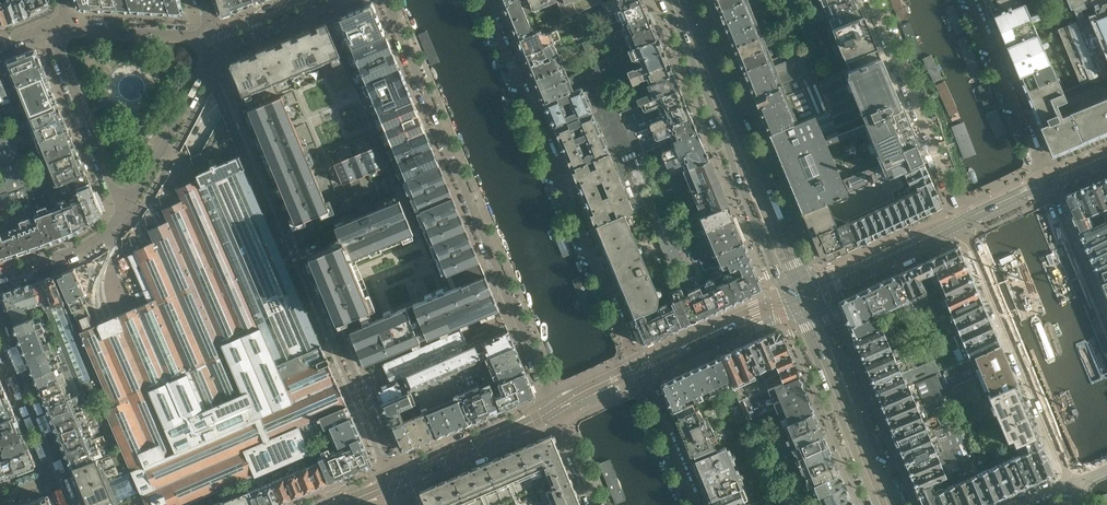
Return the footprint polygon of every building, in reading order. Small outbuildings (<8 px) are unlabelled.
[(12,0),(7,0),(8,2),(2,4),(9,23),(20,19),(12,0)] [(26,5),(25,0),(12,0),(20,19),(30,15),(26,5)] [(49,5),(47,0),(39,0),(26,5),(30,15),(47,9),(48,8),(49,7),(49,6),(49,5)] [(88,0),(75,0),(78,7),(81,10),(91,10),(88,0)] [(100,0),(88,0),(91,10),(104,11),(100,0)] [(113,0),(100,0),(104,11),(117,12),(113,0)] [(127,0),(113,0),(117,12),(130,12),(127,0)] [(140,0),(127,0),(130,12),(144,13),(140,0)] [(153,0),(140,0),(144,13),(157,14),(153,0)] [(166,0),(153,0),(157,14),(170,15),(166,0)] [(180,0),(166,0),(170,15),(182,15),(184,12),(180,0)] [(228,0),(214,0),(219,15),(222,16),(232,13),(228,0)] [(240,0),(228,0),(232,13),(243,8),(240,0)] [(253,0),(240,0),(243,8),(254,4),(253,0)] [(509,20),(523,15),(533,11),(531,8),(528,0),(501,0),(509,20)] [(606,2),(611,14),(616,13),(643,2),(643,0),(610,0),(607,1),(606,2)] [(744,0),(714,0),(718,10),(742,1),(744,0)] [(858,7),(859,6),(856,0),(836,0),(824,5),(828,13),(821,15),(819,14),(807,19),(810,26),(826,19),(827,20),(828,19),(858,7)] [(910,16),(904,0),(890,0),(899,21),(910,16)] [(991,5),(989,6),(992,15),(1019,3),(1027,0),(990,0),(991,5)] [(1095,14),(1061,29),(1057,30),(1079,84),(1106,73),(1099,55),(1105,52),(1106,56),(1106,0),(1090,0),(1095,14)] [(1070,9),(1086,2),(1085,1),(1087,0),(1066,0),(1070,9)] [(747,13),(742,1),(718,10),(723,22),(747,13)] [(618,19),(609,22),(612,28),(648,13),(643,2),(616,13),(618,19)] [(232,62),(230,66),(232,72),(242,95),(234,98),(286,226),(438,163),(425,130),(412,99),(399,67),(386,36),(372,3),(232,62)] [(945,7),(957,35),(967,31),(955,3),(945,7)] [(1050,77),(1019,3),(992,15),(993,15),(1023,88),(1050,77)] [(2,4),(0,5),(0,27),(9,23),(2,4)] [(752,24),(770,17),(766,5),(747,13),(723,22),(728,34),(752,24)] [(922,160),(879,56),(878,56),(875,48),(875,47),(872,39),(866,23),(865,23),(862,15),(861,15),(858,7),(828,19),(832,27),(831,28),(834,34),(833,34),(842,54),(845,60),(849,68),(819,81),(818,79),(815,80),(810,85),(800,89),(800,90),(790,94),(785,81),(771,87),(761,63),(743,70),(802,213),(848,193),(893,173),(893,174),(902,170),(901,169),(922,160)] [(588,10),(578,14),(583,24),(592,20),(588,10)] [(794,22),(789,10),(780,13),(785,25),(794,22)] [(1061,29),(1054,12),(1046,16),(1053,32),(1057,30),(1061,29)] [(648,13),(612,28),(614,33),(623,29),(626,36),(653,25),(648,13)] [(523,15),(509,20),(517,40),(535,32),(532,26),(529,28),(523,15)] [(900,25),(912,55),(923,51),(910,21),(900,25)] [(797,31),(794,22),(785,25),(790,37),(799,34),(797,31)] [(762,48),(757,36),(752,24),(728,34),(738,58),(762,48)] [(628,42),(619,46),(622,53),(630,50),(659,38),(653,25),(626,36),(628,42)] [(517,40),(523,54),(550,43),(554,42),(560,39),(555,28),(539,35),(538,31),(535,32),(517,40)] [(967,36),(957,40),(972,78),(983,74),(967,36)] [(659,38),(630,50),(633,58),(636,60),(638,59),(663,49),(662,47),(659,38)] [(550,43),(523,54),(528,66),(541,61),(539,57),(547,54),(549,58),(558,54),(564,52),(561,46),(556,48),(554,42),(550,43)] [(818,79),(814,68),(813,68),(809,58),(814,56),(813,44),(810,43),(804,46),(767,60),(761,63),(771,87),(785,81),(790,94),(800,90),(800,89),(810,85),(815,80),(818,79)] [(0,63),(0,75),(1,77),(5,76),(13,73),(41,62),(36,51),(36,48),(33,49),(0,63)] [(767,60),(762,48),(738,58),(743,70),(761,63),(767,60)] [(611,70),(602,74),(604,78),(607,87),(616,83),(630,78),(668,62),(663,49),(638,59),(637,62),(638,67),(633,69),(633,68),(613,76),(611,70)] [(541,61),(528,66),(533,78),(560,67),(557,61),(560,59),(558,54),(549,58),(550,62),(542,65),(541,61)] [(924,56),(915,60),(926,86),(935,82),(924,56)] [(606,59),(597,63),(598,66),(602,74),(611,70),(606,59)] [(5,76),(1,77),(3,83),(15,78),(17,84),(45,73),(41,62),(13,73),(5,76)] [(668,62),(630,78),(633,84),(639,82),(639,80),(643,79),(646,85),(674,74),(668,62)] [(550,85),(538,90),(543,103),(543,102),(570,92),(592,83),(593,82),(604,78),(598,65),(568,77),(559,81),(550,85)] [(560,67),(533,78),(538,90),(550,85),(559,81),(568,77),(566,72),(562,73),(560,67)] [(1106,73),(1079,84),(1059,92),(1053,76),(1050,77),(1023,88),(1051,155),(1054,154),(1106,132),(1106,72),(1106,73)] [(45,73),(17,84),(22,95),(50,84),(45,73)] [(649,92),(637,97),(640,103),(679,88),(674,74),(646,85),(646,86),(649,92)] [(1,105),(5,114),(6,114),(5,111),(10,109),(9,106),(12,105),(10,100),(5,89),(3,83),(1,77),(0,75),(0,101),(1,105)] [(570,92),(543,102),(554,128),(603,108),(614,104),(612,99),(607,87),(604,78),(593,82),(592,83),(570,92)] [(175,94),(179,87),(173,83),(169,91),(175,94)] [(616,83),(607,87),(612,99),(621,95),(616,83)] [(987,83),(975,88),(984,108),(995,104),(987,83)] [(50,84),(22,95),(26,106),(54,95),(50,84)] [(928,88),(941,118),(951,114),(938,84),(928,88)] [(10,87),(5,89),(10,100),(14,98),(10,87)] [(629,108),(618,112),(624,127),(685,102),(679,88),(640,103),(629,108)] [(54,95),(26,106),(31,117),(59,106),(54,95)] [(621,95),(612,99),(614,104),(618,112),(629,108),(628,106),(627,106),(622,95),(621,95)] [(685,102),(624,127),(630,142),(691,116),(685,102)] [(12,105),(9,106),(10,109),(12,112),(19,109),(17,104),(12,105)] [(603,108),(554,128),(571,169),(619,150),(631,144),(630,142),(624,127),(618,112),(614,104),(603,108)] [(59,106),(31,117),(35,129),(63,118),(59,106)] [(996,108),(985,112),(995,138),(1006,133),(996,108)] [(1,129),(8,126),(4,115),(0,116),(0,128),(1,129)] [(691,116),(630,142),(631,144),(636,155),(644,152),(665,143),(697,130),(691,116)] [(35,129),(31,130),(36,141),(40,140),(68,129),(63,118),(35,129)] [(8,126),(1,129),(6,140),(13,138),(8,126)] [(2,197),(12,193),(23,188),(25,188),(23,185),(19,174),(15,163),(11,153),(10,151),(7,143),(6,140),(1,129),(0,128),(0,165),(1,168),(4,176),(6,180),(2,181),(0,182),(0,197),(2,197)] [(68,129),(40,140),(44,151),(72,140),(68,129)] [(150,138),(154,132),(149,129),(145,135),(150,138)] [(663,152),(661,154),(664,161),(703,145),(697,130),(665,143),(668,150),(663,152)] [(13,138),(6,140),(7,143),(10,151),(17,149),(13,138)] [(72,140),(44,151),(49,162),(77,151),(72,140)] [(619,150),(571,169),(582,194),(595,225),(624,213),(644,205),(643,201),(638,189),(631,174),(642,170),(636,155),(631,144),(619,150)] [(703,145),(664,161),(670,175),(709,159),(703,145)] [(17,149),(10,151),(11,153),(15,163),(21,160),(17,149)] [(77,151),(49,162),(53,173),(81,162),(77,151)] [(644,152),(636,155),(642,170),(650,166),(644,152)] [(57,275),(57,276),(82,331),(81,332),(104,389),(99,391),(121,447),(132,473),(132,472),(140,492),(145,504),(185,504),(186,504),(194,501),(211,494),(220,490),(243,480),(254,476),(255,477),(255,476),(267,472),(278,467),(303,456),(311,453),(308,446),(304,438),(318,432),(324,429),(330,427),(351,417),(239,156),(217,165),(216,163),(210,166),(211,168),(198,173),(198,174),(198,175),(197,176),(198,176),(199,179),(177,189),(182,201),(163,209),(168,222),(148,230),(154,242),(134,251),(135,253),(129,256),(149,302),(94,325),(82,296),(85,294),(75,269),(74,268),(57,275)] [(670,175),(669,176),(674,188),(714,171),(709,159),(670,175)] [(21,160),(15,163),(19,174),(26,171),(21,160)] [(929,176),(922,160),(901,169),(902,170),(893,174),(900,189),(914,183),(929,176)] [(81,162),(53,173),(58,184),(64,182),(86,174),(81,162)] [(288,228),(347,371),(363,364),(379,358),(388,354),(459,325),(472,319),(499,308),(485,276),(478,260),(465,229),(452,197),(438,164),(288,228)] [(26,171),(19,174),(23,185),(30,182),(26,171)] [(714,171),(674,188),(679,199),(719,183),(714,171)] [(847,218),(894,196),(893,193),(900,189),(893,174),(893,173),(848,193),(802,213),(820,257),(826,259),(858,245),(848,222),(847,218)] [(86,174),(64,182),(67,188),(73,204),(83,229),(85,227),(90,224),(91,224),(102,213),(86,174)] [(942,206),(929,176),(914,183),(918,192),(896,201),(906,223),(942,206)] [(1104,180),(1091,185),(1101,210),(1106,207),(1106,187),(1104,180)] [(25,188),(23,188),(27,197),(35,193),(30,182),(23,185),(25,188)] [(58,184),(55,186),(57,192),(67,188),(64,182),(58,184)] [(719,183),(679,199),(681,203),(688,200),(689,198),(696,195),(700,204),(723,194),(719,183)] [(643,186),(638,189),(643,201),(651,197),(646,185),(643,186)] [(1101,210),(1091,185),(1079,190),(1088,215),(1101,210)] [(55,186),(45,189),(48,195),(57,192),(55,186)] [(7,206),(12,205),(17,202),(20,209),(24,219),(36,248),(38,247),(39,247),(45,245),(46,245),(27,197),(23,188),(12,193),(2,197),(0,197),(0,209),(7,206)] [(67,188),(57,192),(61,201),(74,234),(83,229),(73,204),(67,188)] [(45,189),(36,193),(40,202),(49,198),(48,195),(45,189)] [(1088,215),(1079,190),(1067,195),(1071,204),(1077,219),(1088,215)] [(35,193),(27,197),(46,245),(64,238),(54,211),(49,213),(47,206),(42,208),(40,202),(36,193),(35,193)] [(694,213),(686,216),(688,222),(698,218),(728,205),(723,194),(700,204),(703,211),(696,214),(694,213)] [(906,223),(896,201),(894,196),(847,218),(848,222),(864,216),(881,208),(890,230),(906,223)] [(651,197),(643,201),(644,205),(648,213),(656,209),(651,197)] [(58,209),(54,211),(64,238),(74,234),(61,201),(56,203),(58,209)] [(728,205),(698,218),(704,229),(733,217),(728,205)] [(890,230),(881,208),(864,216),(873,237),(890,230)] [(656,209),(648,213),(651,221),(652,223),(660,220),(656,209)] [(624,213),(595,225),(612,267),(618,282),(633,317),(643,313),(656,308),(656,304),(657,295),(658,295),(659,295),(660,295),(660,294),(661,294),(661,293),(661,292),(661,291),(661,290),(660,289),(659,288),(658,288),(656,288),(655,288),(643,260),(642,257),(640,252),(640,251),(641,251),(641,250),(642,250),(642,249),(642,248),(641,248),(641,247),(641,246),(640,246),(639,246),(639,245),(638,245),(637,246),(632,233),(630,230),(631,230),(628,224),(624,214),(624,213)] [(1093,227),(1088,215),(1077,219),(1082,231),(1091,227),(1092,228),(1093,227)] [(873,237),(864,216),(848,222),(858,245),(873,237)] [(704,229),(688,236),(696,255),(691,257),(694,263),(698,261),(703,271),(714,267),(718,265),(748,253),(733,217),(704,229)] [(21,227),(15,230),(25,252),(34,249),(36,248),(24,219),(19,221),(21,227)] [(660,220),(652,223),(657,234),(665,232),(660,220)] [(1106,232),(1106,221),(1093,227),(1092,228),(1091,227),(1082,231),(1087,241),(1106,232)] [(12,236),(6,238),(8,244),(13,256),(24,252),(25,252),(15,230),(15,228),(13,228),(13,226),(8,228),(9,230),(12,236)] [(657,234),(657,235),(657,236),(658,236),(658,237),(658,238),(659,239),(660,240),(661,242),(661,244),(661,246),(662,247),(663,248),(663,250),(664,251),(665,251),(666,254),(666,255),(666,257),(667,259),(667,260),(668,261),(669,262),(670,265),(670,266),(671,267),(671,268),(671,269),(672,270),(672,271),(678,269),(683,280),(694,275),(689,264),(694,263),(691,257),(683,238),(678,226),(665,232),(657,234)] [(8,244),(6,238),(12,236),(9,230),(5,232),(4,232),(0,234),(0,247),(8,244)] [(1106,244),(1106,232),(1087,241),(1091,252),(1106,244)] [(0,247),(0,260),(13,256),(8,244),(0,247)] [(1106,256),(1106,244),(1091,252),(1096,262),(1106,256)] [(962,256),(961,255),(962,255),(958,245),(951,249),(947,251),(947,250),(940,254),(945,264),(962,256)] [(1045,249),(1059,282),(1069,278),(1055,245),(1045,249)] [(748,253),(718,265),(719,267),(721,266),(723,269),(728,266),(730,270),(732,269),(733,272),(735,272),(735,273),(741,271),(742,274),(755,270),(748,253)] [(925,274),(936,269),(935,269),(945,264),(940,254),(914,266),(919,277),(920,277),(921,276),(925,285),(929,283),(925,274)] [(968,271),(966,266),(964,262),(962,257),(963,257),(962,256),(945,264),(935,269),(936,269),(941,282),(968,271)] [(1106,269),(1106,256),(1096,262),(1100,272),(1106,269)] [(925,288),(920,277),(919,277),(914,266),(906,270),(916,292),(925,288)] [(741,271),(735,273),(745,297),(761,290),(762,287),(755,270),(742,274),(741,271)] [(916,292),(906,270),(898,274),(907,296),(916,292)] [(974,284),(968,271),(941,282),(947,296),(974,284)] [(728,273),(726,274),(726,276),(737,301),(745,297),(735,273),(735,272),(733,272),(731,272),(731,274),(729,275),(728,273)] [(709,279),(707,280),(720,309),(737,301),(726,276),(724,277),(723,274),(717,276),(710,279),(711,280),(709,281),(709,279)] [(907,296),(898,274),(886,279),(897,305),(909,300),(907,296)] [(59,365),(34,376),(38,386),(43,396),(47,406),(76,395),(92,389),(100,387),(65,303),(65,304),(53,277),(50,278),(44,280),(43,280),(51,300),(54,308),(46,311),(51,322),(55,332),(59,342),(63,352),(67,362),(59,365)] [(897,305),(886,279),(874,285),(885,311),(897,305)] [(36,283),(32,284),(41,305),(51,300),(43,280),(36,283)] [(706,284),(698,287),(710,313),(720,309),(707,280),(705,281),(706,284)] [(671,292),(666,294),(672,307),(673,307),(681,327),(690,323),(676,290),(672,281),(668,283),(671,292)] [(683,281),(674,285),(676,290),(685,286),(683,281)] [(1083,307),(1073,281),(1063,285),(1073,311),(1074,314),(1076,315),(1076,316),(1078,317),(1079,317),(1080,317),(1081,317),(1081,316),(1082,316),(1083,315),(1083,314),(1084,312),(1084,310),(1083,307)] [(32,284),(22,287),(29,305),(31,309),(41,305),(32,284)] [(947,310),(949,310),(979,296),(974,284),(947,296),(935,301),(939,309),(945,306),(947,310)] [(885,311),(874,285),(862,290),(872,312),(873,316),(885,311)] [(22,287),(11,291),(17,304),(22,302),(24,307),(26,306),(29,305),(22,287)] [(698,287),(687,291),(688,294),(699,318),(710,313),(698,287)] [(682,288),(676,290),(690,323),(699,318),(688,294),(685,295),(682,288)] [(2,293),(1,294),(1,296),(6,308),(17,304),(11,291),(11,290),(2,293)] [(872,312),(862,290),(850,296),(858,315),(861,321),(869,317),(868,314),(872,312)] [(858,315),(850,296),(838,301),(849,326),(861,321),(858,315)] [(954,322),(984,308),(979,296),(949,310),(954,322)] [(664,304),(661,306),(672,331),(681,327),(673,307),(672,307),(669,309),(666,303),(664,304)] [(1018,308),(1033,339),(1042,334),(1027,303),(1018,308)] [(13,305),(6,308),(14,326),(20,323),(13,305)] [(656,308),(643,313),(654,339),(672,331),(661,306),(656,308)] [(959,333),(988,320),(984,308),(954,322),(959,333)] [(643,313),(633,317),(640,334),(643,341),(644,344),(646,343),(654,339),(643,313)] [(854,338),(879,327),(875,319),(871,321),(869,317),(861,321),(849,326),(854,338)] [(14,326),(18,336),(42,326),(40,321),(35,323),(33,318),(32,318),(14,326)] [(919,324),(919,323),(916,318),(905,323),(907,329),(919,324)] [(964,344),(994,331),(988,320),(959,333),(954,335),(959,346),(964,344)] [(42,326),(18,336),(22,346),(41,338),(39,333),(44,331),(42,326)] [(887,338),(881,326),(879,327),(854,338),(859,350),(887,338)] [(390,359),(382,362),(391,382),(402,378),(407,391),(449,373),(459,369),(469,365),(479,361),(473,346),(469,347),(461,330),(390,359)] [(482,342),(473,346),(479,361),(485,358),(515,346),(508,330),(507,331),(496,335),(496,336),(482,342)] [(790,353),(781,331),(777,330),(765,335),(775,359),(790,353)] [(969,356),(999,343),(994,331),(964,344),(969,356)] [(776,363),(775,359),(765,335),(753,341),(764,368),(775,363),(776,363)] [(22,346),(26,356),(51,346),(49,341),(44,343),(41,338),(22,346)] [(901,373),(887,338),(859,350),(874,385),(901,373)] [(755,372),(764,368),(753,341),(718,357),(730,384),(742,379),(744,385),(732,390),(737,402),(760,392),(757,383),(759,382),(755,372)] [(1097,378),(1106,374),(1106,373),(1095,341),(1084,345),(1097,378)] [(941,355),(936,343),(928,346),(933,358),(941,355)] [(999,343),(969,356),(939,370),(944,384),(954,406),(955,409),(959,407),(987,395),(1015,382),(999,343)] [(19,371),(27,367),(17,344),(8,348),(19,371)] [(51,346),(26,356),(30,366),(50,358),(48,353),(53,351),(51,346)] [(515,346),(485,358),(487,363),(492,361),(494,365),(518,354),(515,346)] [(794,364),(790,353),(775,359),(776,363),(775,363),(778,371),(794,364)] [(495,369),(490,371),(492,375),(521,362),(518,354),(494,365),(495,369)] [(730,384),(718,357),(711,360),(720,383),(724,382),(726,386),(730,384)] [(50,358),(30,366),(34,376),(59,365),(57,361),(52,363),(50,358)] [(954,406),(944,384),(939,370),(934,359),(928,362),(904,372),(901,373),(874,385),(893,432),(922,419),(954,406)] [(720,383),(711,360),(702,364),(714,391),(718,389),(717,385),(720,383)] [(521,362),(492,375),(494,379),(499,377),(500,381),(525,370),(521,362)] [(714,391),(702,364),(694,368),(703,391),(708,389),(709,393),(714,391)] [(799,376),(794,364),(778,371),(783,382),(799,376)] [(470,365),(460,370),(466,384),(470,393),(480,418),(490,414),(480,389),(472,371),(470,365)] [(482,367),(472,371),(480,389),(490,414),(501,410),(495,397),(490,385),(486,377),(483,369),(482,367)] [(703,391),(694,368),(686,372),(698,400),(702,398),(699,393),(703,391)] [(500,381),(490,385),(495,397),(506,393),(530,383),(527,376),(525,370),(500,381)] [(698,400),(686,372),(677,376),(687,398),(691,396),(694,402),(698,400)] [(407,391),(380,402),(381,404),(386,415),(387,418),(390,424),(391,427),(400,448),(404,450),(411,447),(434,438),(470,423),(456,388),(449,373),(407,391)] [(687,398),(677,376),(669,380),(680,407),(685,405),(683,399),(687,398)] [(776,407),(806,394),(799,376),(783,382),(760,392),(737,402),(745,420),(755,416),(776,407)] [(391,382),(375,389),(380,402),(407,391),(402,378),(391,382)] [(680,407),(669,380),(662,383),(661,386),(672,411),(680,407)] [(1027,412),(1015,382),(987,395),(992,407),(989,408),(991,412),(993,411),(1008,447),(1025,440),(1037,435),(1027,412)] [(530,383),(506,393),(511,405),(526,399),(533,396),(534,393),(530,383)] [(466,384),(456,388),(470,423),(480,418),(470,393),(466,384)] [(8,398),(5,389),(0,391),(0,401),(8,398)] [(506,393),(495,397),(501,410),(511,405),(506,393)] [(813,411),(806,394),(776,407),(778,412),(784,409),(787,417),(781,420),(783,424),(787,423),(813,411)] [(76,395),(47,406),(50,415),(75,405),(73,400),(78,399),(76,395)] [(12,407),(8,398),(0,401),(0,411),(12,407)] [(714,432),(711,426),(707,427),(706,425),(708,424),(709,424),(709,423),(704,416),(702,417),(700,413),(697,414),(692,403),(685,405),(680,407),(672,411),(692,459),(716,449),(709,433),(714,432)] [(50,415),(54,423),(83,412),(81,407),(77,409),(75,405),(50,415)] [(1073,440),(1084,436),(1072,405),(1061,409),(1073,440)] [(15,415),(12,407),(0,411),(0,422),(15,415)] [(973,438),(959,407),(955,409),(964,428),(968,439),(969,440),(973,438)] [(83,412),(54,423),(57,432),(58,432),(82,422),(95,417),(91,408),(83,412)] [(792,436),(819,424),(813,411),(787,423),(783,424),(777,427),(781,435),(769,440),(765,432),(763,433),(753,438),(759,452),(785,441),(793,438),(793,437),(792,436)] [(15,415),(0,422),(0,435),(20,427),(15,415)] [(763,433),(755,416),(745,420),(753,438),(763,433)] [(351,417),(330,427),(334,437),(356,427),(352,417),(351,417)] [(898,443),(927,431),(922,419),(893,432),(898,443)] [(82,422),(58,432),(61,441),(90,429),(88,425),(84,427),(82,422)] [(796,446),(823,434),(819,424),(792,436),(793,437),(793,438),(785,441),(787,445),(794,442),(796,446)] [(20,427),(0,435),(0,448),(25,438),(20,427)] [(356,427),(334,437),(338,447),(344,445),(361,437),(356,427)] [(968,439),(964,428),(952,434),(956,444),(968,439)] [(90,429),(61,441),(65,449),(89,440),(87,435),(92,433),(90,429)] [(324,429),(318,432),(321,440),(324,448),(325,450),(337,479),(355,471),(344,445),(338,447),(341,452),(336,454),(336,452),(335,453),(333,449),(328,439),(324,429)] [(932,442),(936,440),(931,429),(927,431),(898,443),(902,454),(932,442)] [(318,432),(304,438),(308,446),(321,440),(318,432)] [(554,441),(551,434),(420,491),(425,504),(498,504),(530,491),(532,496),(512,504),(581,504),(554,441)] [(800,455),(827,444),(823,434),(796,446),(790,449),(793,453),(799,451),(800,455)] [(89,440),(65,449),(68,458),(97,446),(104,443),(100,435),(89,440)] [(1041,446),(1037,435),(1025,440),(1030,451),(1041,446)] [(361,437),(344,445),(355,471),(370,465),(372,464),(371,462),(361,437)] [(25,438),(0,448),(0,452),(2,457),(3,460),(29,449),(25,438)] [(973,450),(969,441),(964,443),(968,452),(973,450)] [(907,465),(936,452),(932,442),(902,454),(907,465)] [(97,446),(68,458),(72,467),(96,457),(109,452),(105,443),(104,443),(97,446)] [(799,468),(831,453),(827,444),(800,455),(802,459),(796,462),(799,468)] [(726,445),(716,449),(692,459),(709,500),(738,487),(743,485),(726,445)] [(912,477),(942,465),(959,457),(954,445),(936,452),(907,465),(912,477)] [(1053,472),(1046,457),(1041,446),(1030,451),(1021,455),(1032,482),(1034,481),(1035,481),(1038,479),(1039,479),(1041,478),(1042,478),(1045,476),(1049,474),(1053,473),(1053,472)] [(72,467),(85,499),(87,504),(142,504),(138,493),(115,503),(113,497),(109,489),(107,483),(130,474),(130,473),(132,473),(121,447),(116,449),(109,452),(96,457),(72,467)] [(324,448),(315,452),(328,482),(337,479),(325,450),(324,448)] [(35,462),(29,449),(3,460),(2,457),(0,458),(0,479),(33,466),(35,462)] [(283,477),(271,482),(280,503),(328,482),(315,452),(315,451),(311,453),(315,463),(307,467),(303,456),(278,467),(283,477)] [(809,474),(835,463),(831,453),(799,468),(800,472),(806,469),(809,474)] [(1032,482),(1021,455),(1010,460),(1021,487),(1031,482),(1032,482)] [(616,504),(619,504),(628,501),(609,459),(598,464),(616,504)] [(1021,487),(1010,460),(999,464),(1010,491),(1021,487)] [(806,487),(809,486),(839,473),(835,463),(809,474),(810,478),(804,481),(806,487)] [(961,469),(959,463),(950,466),(953,472),(961,469)] [(1010,491),(999,464),(988,469),(999,496),(1010,491)] [(931,482),(946,475),(942,465),(912,477),(917,488),(931,482)] [(999,496),(988,469),(976,474),(988,501),(999,496)] [(255,476),(267,504),(275,504),(280,503),(271,482),(267,472),(255,476)] [(818,495),(844,484),(839,473),(809,486),(814,497),(818,495)] [(976,474),(966,479),(977,504),(980,504),(988,501),(976,474)] [(243,480),(253,504),(267,504),(255,476),(255,477),(254,476),(243,480)] [(966,479),(955,484),(964,504),(977,504),(966,479)] [(220,490),(226,504),(253,504),(243,480),(220,490)] [(936,492),(931,482),(917,488),(921,499),(933,494),(936,492)] [(848,495),(844,484),(818,495),(822,504),(826,504),(848,495)] [(955,484),(944,489),(951,504),(964,504),(955,484)] [(738,487),(709,500),(711,504),(731,504),(743,500),(738,487)] [(936,492),(933,494),(938,504),(951,504),(944,489),(936,492)] [(211,494),(216,504),(226,504),(220,490),(211,494)] [(194,501),(196,504),(216,504),(211,494),(194,501)] [(933,494),(921,499),(924,504),(938,504),(933,494)] [(848,495),(826,504),(853,504),(848,495)] [(49,498),(45,496),(35,500),(37,504),(52,504),(49,498)]
